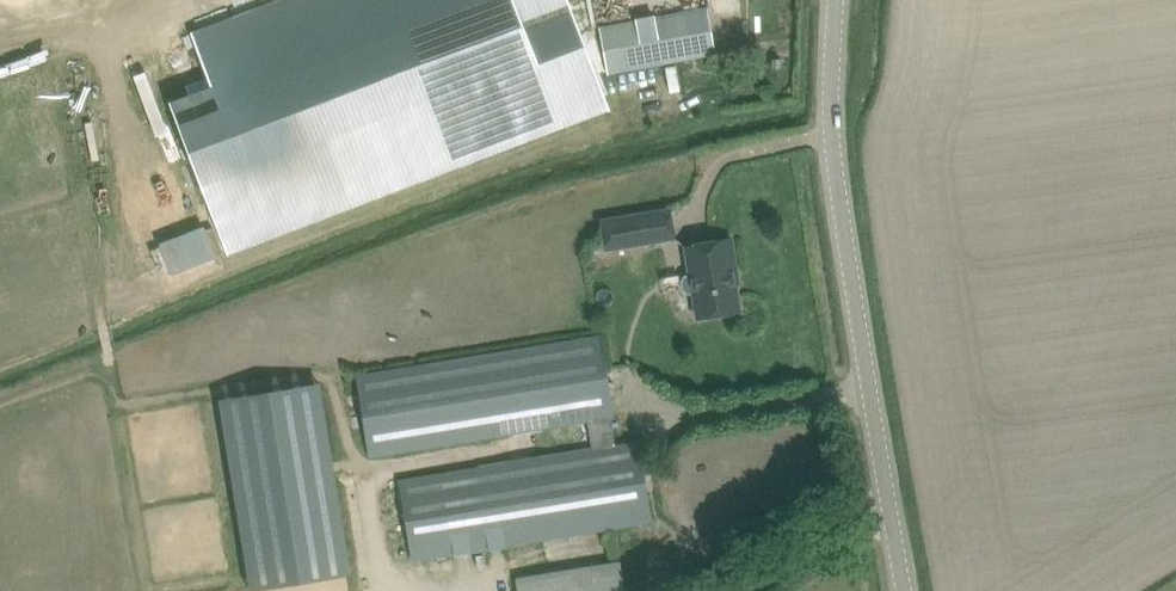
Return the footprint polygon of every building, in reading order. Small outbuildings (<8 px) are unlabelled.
[(168,101),(227,254),(605,110),(563,0),(278,0),(190,33),(206,75),(184,83),(188,93),(168,101)] [(708,7),(598,27),(607,71),(716,51),(708,7)] [(603,222),(607,250),(675,239),(670,210),(603,222)] [(739,282),(737,274),(732,240),(687,247),(691,275),(685,276),(682,282),(684,291),(689,295),(695,294),(699,318),(721,315),(723,317),(734,315),(736,312),(741,311),(736,284),(739,284),(739,282)] [(580,341),(359,377),(372,457),(517,434),(516,428),(535,425),(536,430),(589,421),(593,443),(594,450),(521,462),(402,481),(411,536),(414,559),(654,522),(641,442),(617,446),(613,418),(616,417),(603,337),(580,341)] [(329,382),(222,400),(251,585),(358,568),(329,382)] [(518,590),(625,590),(620,560),(516,576),(518,590)]
